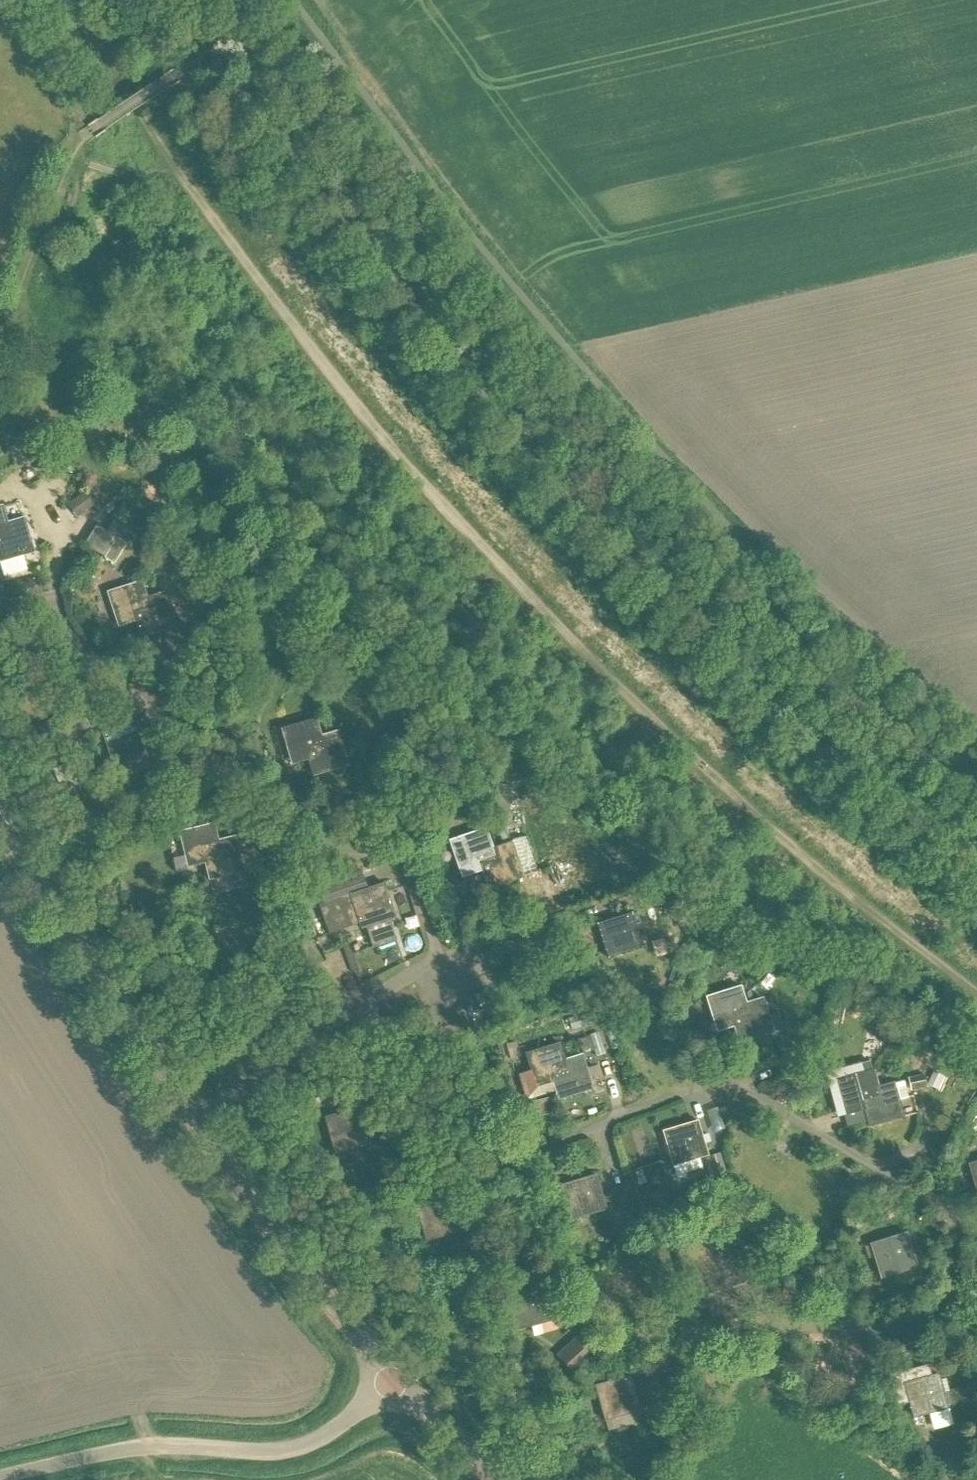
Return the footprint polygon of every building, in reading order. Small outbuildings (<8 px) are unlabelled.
[(94,507),(84,493),(74,501),(83,514),(94,507)] [(2,577),(27,571),(24,557),(35,554),(25,517),(7,522),(3,506),(2,506),(0,507),(0,569),(2,577)] [(117,539),(97,526),(90,537),(110,549),(117,539)] [(127,545),(117,539),(110,549),(105,559),(114,565),(127,545)] [(145,571),(157,575),(161,562),(149,558),(145,571)] [(142,581),(107,592),(119,628),(135,623),(140,639),(175,628),(164,592),(147,598),(142,581)] [(313,780),(346,769),(336,736),(320,741),(315,724),(281,734),(291,767),(307,762),(313,780)] [(136,726),(118,732),(103,737),(114,772),(147,761),(136,726)] [(512,787),(499,785),(493,821),(507,823),(512,787)] [(209,884),(243,875),(235,840),(216,845),(212,829),(180,836),(188,870),(205,866),(209,884)] [(487,892),(520,881),(510,848),(493,853),(487,836),(454,847),(465,881),(482,875),(487,892)] [(328,936),(359,926),(361,933),(395,922),(384,889),(320,910),(328,936)] [(145,915),(147,926),(159,924),(157,913),(145,915)] [(607,963),(641,952),(630,918),(596,929),(607,963)] [(738,991),(705,1001),(716,1036),(733,1030),(737,1044),(771,1034),(783,1030),(778,1013),(766,1017),(761,1002),(744,1008),(738,991)] [(286,1024),(281,1015),(264,1025),(270,1035),(286,1024)] [(876,1033),(890,1041),(899,1026),(885,1018),(876,1033)] [(599,1033),(589,1036),(596,1058),(598,1057),(605,1055),(602,1043),(599,1033)] [(557,1103),(591,1094),(581,1060),(563,1065),(558,1048),(525,1057),(535,1092),(552,1087),(557,1103)] [(927,1087),(938,1092),(944,1079),(933,1073),(927,1087)] [(868,1131),(902,1121),(892,1087),(876,1091),(871,1074),(837,1084),(847,1117),(863,1113),(868,1131)] [(923,1075),(908,1079),(911,1091),(926,1088),(923,1075)] [(554,1114),(550,1098),(534,1102),(538,1118),(554,1114)] [(335,1155),(367,1147),(358,1112),(325,1121),(335,1155)] [(672,1169),(706,1160),(696,1126),(663,1136),(672,1169)] [(720,1154),(708,1157),(714,1178),(726,1174),(720,1154)] [(968,1169),(976,1200),(976,1167),(968,1169)] [(571,1223),(604,1213),(594,1179),(561,1189),(571,1223)] [(514,1180),(507,1190),(516,1197),(523,1187),(514,1180)] [(426,1244),(459,1235),(450,1201),(417,1210),(426,1244)] [(881,1281),(914,1272),(905,1238),(871,1247),(881,1281)] [(514,1334),(548,1324),(538,1290),(505,1299),(514,1334)] [(581,1333),(567,1346),(586,1366),(600,1353),(581,1333)] [(912,1421),(946,1413),(937,1378),(903,1387),(912,1421)] [(604,1423),(637,1413),(628,1380),(594,1389),(604,1423)] [(676,1397),(667,1400),(674,1419),(684,1416),(676,1397)]
